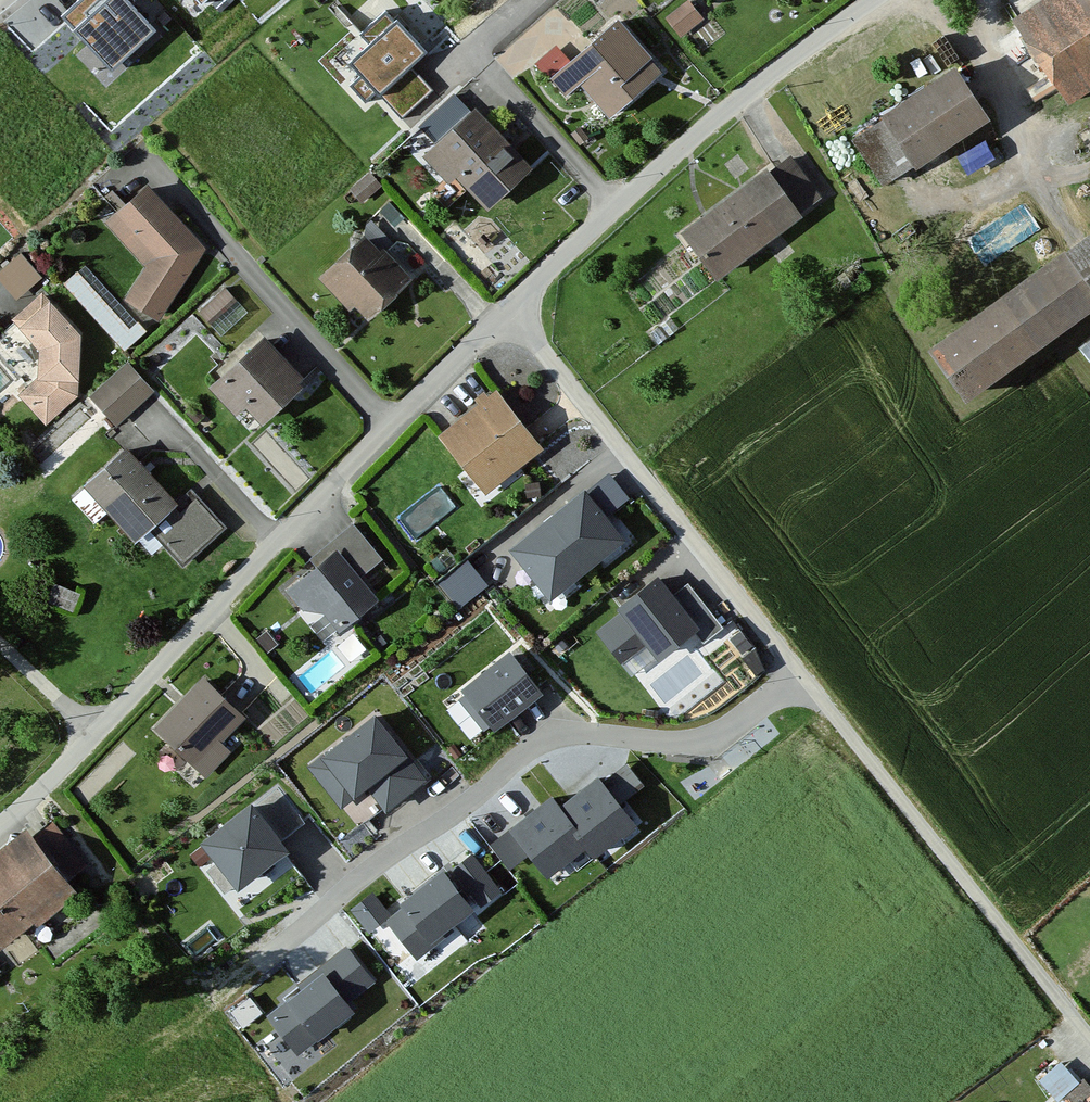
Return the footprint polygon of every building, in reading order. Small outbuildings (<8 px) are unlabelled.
[(126,0),(81,0),(73,7),(60,18),(107,73),(154,34),(126,0)] [(665,16),(681,37),(705,19),(690,0),(687,0),(665,16)] [(1014,19),(1065,101),(1089,85),(1089,0),(1045,0),(1014,19)] [(426,57),(385,13),(361,35),(371,47),(350,66),(360,76),(349,85),(366,104),(376,95),(379,99),(382,96),(402,117),(431,91),(412,70),(426,57)] [(640,63),(652,52),(617,14),(568,59),(555,44),(537,61),(569,96),(578,88),(607,120),(653,78),(640,63)] [(948,65),(873,114),(910,169),(985,120),(948,65)] [(535,167),(471,108),(424,158),(488,217),(535,167)] [(800,217),(763,169),(677,235),(714,283),(800,217)] [(369,176),(351,192),(360,204),(379,188),(369,176)] [(210,249),(143,183),(106,221),(147,262),(126,304),(171,326),(210,249)] [(921,351),(959,402),(1089,308),(1089,229),(921,351)] [(361,234),(316,280),(359,321),(404,276),(361,234)] [(0,267),(0,273),(19,294),(44,271),(22,247),(0,267)] [(147,331),(85,267),(63,288),(125,352),(147,331)] [(225,288),(199,312),(221,336),(247,312),(225,288)] [(82,335),(50,297),(16,326),(35,347),(35,380),(19,395),(47,423),(80,391),(82,335)] [(1078,336),(1089,352),(1089,327),(1078,336)] [(311,381),(261,329),(205,384),(233,412),(241,405),(263,428),(311,381)] [(88,396),(114,424),(153,389),(127,361),(88,396)] [(497,389),(436,435),(485,499),(546,453),(497,389)] [(173,509),(123,457),(87,490),(136,541),(149,528),(187,568),(230,527),(194,489),(173,509)] [(613,528),(569,476),(530,510),(575,560),(613,528)] [(530,510),(492,542),(535,593),(575,560),(530,510)] [(327,543),(335,552),(359,580),(390,553),(358,516),(327,543)] [(335,552),(289,592),(302,608),(322,613),(339,633),(375,601),(359,580),(335,552)] [(473,555),(439,573),(455,602),(489,584),(473,555)] [(697,626),(650,570),(602,610),(650,666),(697,626)] [(80,595),(51,584),(44,602),(73,613),(80,595)] [(529,681),(496,642),(445,684),(477,723),(529,681)] [(204,676),(150,727),(200,779),(227,753),(217,743),(244,717),(204,676)] [(420,764),(366,700),(306,750),(342,791),(357,779),(376,801),(420,764)] [(583,794),(562,810),(584,836),(595,850),(636,817),(620,798),(642,781),(625,759),(604,776),(583,794)] [(275,845),(237,796),(184,837),(222,886),(275,845)] [(584,836),(562,810),(551,796),(532,812),(513,827),(545,867),(584,836)] [(0,853),(0,948),(70,894),(63,886),(92,864),(52,813),(0,853)] [(459,908),(425,865),(377,903),(411,945),(459,908)] [(342,1002),(308,962),(260,1002),(294,1042),(342,1002)] [(1042,1074),(1060,1096),(1082,1077),(1064,1055),(1042,1074)]
